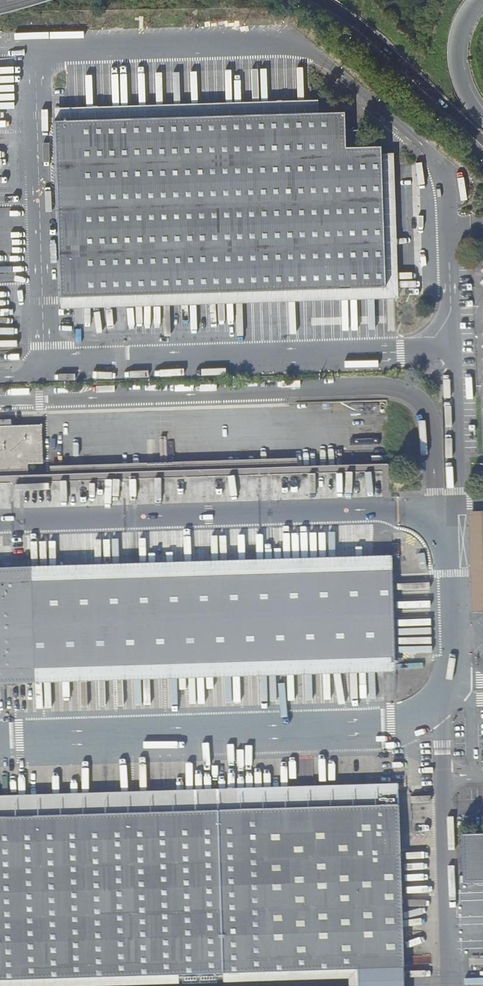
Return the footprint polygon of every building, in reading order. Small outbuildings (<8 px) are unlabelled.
[(55,108),(55,120),(319,112),(318,100),(55,108)] [(60,296),(386,286),(382,153),(381,145),(364,146),(363,130),(345,131),(345,111),(319,112),(55,120),(60,296)] [(386,286),(60,296),(61,308),(399,298),(393,153),(382,153),(386,286)] [(28,476),(28,464),(43,464),(42,425),(0,427),(0,477),(28,476)] [(50,467),(50,475),(297,467),(297,459),(50,467)] [(472,613),(482,612),(482,512),(469,512),(472,613)] [(14,693),(43,692),(115,690),(187,688),(241,686),(277,685),(367,683),(404,682),(397,560),(372,561),(264,564),(210,566),(148,569),(112,570),(85,571),(39,573),(8,574),(0,574),(0,693),(14,693)] [(408,966),(405,895),(404,850),(401,786),(133,794),(28,797),(0,798),(0,985),(409,985),(408,966)] [(461,835),(463,884),(482,883),(482,834),(461,835)]
